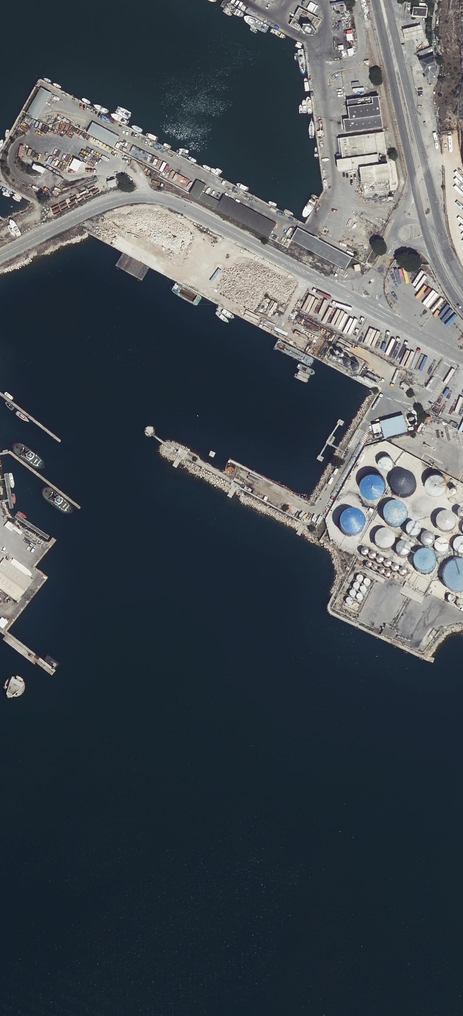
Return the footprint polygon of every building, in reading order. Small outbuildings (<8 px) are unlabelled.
[(427,8),(425,8),(419,7),(413,6),(413,12),(412,15),(421,16),(426,17),(427,8)] [(402,29),(404,37),(410,35),(422,33),(420,25),(409,28),(402,29)] [(347,44),(329,46),(331,58),(349,56),(347,44)] [(435,65),(434,56),(430,57),(423,59),(421,60),(430,85),(434,73),(435,65)] [(45,103),(50,94),(41,89),(27,116),(35,121),(40,112),(45,103)] [(345,116),(347,130),(383,125),(380,93),(348,97),(351,115),(345,116)] [(101,130),(92,125),(87,134),(114,149),(118,140),(110,135),(101,130)] [(339,138),(344,169),(360,167),(360,169),(362,182),(389,178),(383,132),(339,138)] [(61,185),(66,175),(48,165),(42,174),(61,185)] [(205,187),(196,182),(189,194),(269,237),(275,226),(266,221),(258,216),(249,211),(240,207),(231,202),(223,197),(220,202),(219,204),(210,199),(201,194),(202,192),(205,187)] [(345,270),(352,258),(298,228),(291,240),(345,270)] [(410,387),(403,383),(400,387),(405,388),(404,391),(407,393),(410,387)] [(403,415),(380,422),(385,437),(407,431),(403,415)] [(382,467),(384,469),(386,469),(389,469),(391,468),(393,466),(394,464),(394,462),(394,459),(393,457),(391,455),(388,455),(386,454),(384,455),(382,456),(380,458),(379,461),(379,463),(380,465),(382,467)] [(383,493),(385,490),(385,488),(386,484),(385,481),(384,477),(382,475),(379,473),(376,472),(372,471),(369,472),(366,474),(363,476),(361,479),(360,483),(360,486),(361,490),(363,493),(366,495),(369,496),(373,497),(376,497),(380,495),(383,493)] [(397,493),(401,495),(404,495),(408,495),(411,493),(414,490),(416,486),(416,482),(415,478),(413,475),(410,472),(406,471),(401,472),(398,474),(395,476),(393,479),(392,483),(393,487),(395,490),(397,493)] [(401,523),(404,522),(407,519),(408,515),(408,512),(407,508),(405,505),(402,503),(399,502),(395,502),(391,503),(389,505),(387,508),(386,511),(386,514),(387,517),(388,519),(390,521),(393,523),(396,524),(399,524),(401,523)] [(361,531),(363,528),(365,526),(365,522),(365,519),(364,516),(362,513),(359,510),(355,509),(353,509),(349,509),(346,511),(343,513),(341,516),(340,519),(340,523),(340,526),(342,529),(345,532),(348,534),(351,534),(355,534),(358,533),(361,531)] [(438,518),(437,521),(437,522),(437,525),(439,528),(441,531),(444,532),(447,533),(450,533),(453,531),(456,529),(457,526),(458,523),(458,520),(457,517),(454,514),(452,512),(449,512),(445,512),(442,513),(440,515),(438,518)] [(417,537),(419,536),(421,534),(422,532),(422,530),(422,527),(421,525),(419,524),(416,523),(414,523),(412,524),(410,525),(409,528),(408,530),(409,532),(410,534),(411,535),(413,536),(415,537),(417,537)] [(394,547),(396,544),(397,541),(397,538),(396,535),(394,532),(392,530),(388,529),(385,529),(382,531),(379,533),(378,535),(377,538),(377,541),(378,544),(380,547),(382,549),(385,550),(389,550),(392,549),(394,547)] [(430,546),(432,545),(434,544),(436,542),(436,540),(436,538),(435,536),(434,534),(432,533),(430,532),(428,532),(426,533),(424,535),(423,537),(422,539),(423,541),(424,544),(426,545),(428,546),(430,546)] [(455,543),(454,545),(454,548),(456,550),(458,552),(460,554),(462,554),(462,537),(461,537),(458,538),(456,540),(455,543)] [(436,546),(437,548),(438,550),(440,552),(442,553),(444,553),(446,552),(448,551),(449,549),(450,547),(450,545),(449,543),(448,541),(446,540),(444,539),(442,539),(440,540),(438,542),(437,544),(436,546)] [(398,552),(399,554),(401,555),(403,556),(405,557),(408,556),(410,555),(412,553),(412,550),(412,548),(411,545),(409,543),(407,542),(405,542),(402,542),(400,544),(399,545),(398,547),(398,550),(398,552)] [(434,570),(437,568),(438,565),(438,561),(438,558),(436,555),(434,553),(431,551),(430,550),(426,550),(423,551),(420,552),(418,555),(416,558),(415,561),(416,564),(417,567),(419,570),(422,572),(425,573),(428,573),(432,572),(434,570)] [(19,600),(34,578),(9,561),(7,559),(4,557),(0,563),(0,587),(19,600)] [(461,559),(457,560),(453,562),(450,564),(448,567),(446,571),(445,575),(445,579),(446,583),(449,587),(451,589),(455,592),(459,593),(462,593),(462,560),(461,559)] [(15,678),(9,694),(10,696),(11,698),(13,699),(15,698),(26,686),(15,678)]
